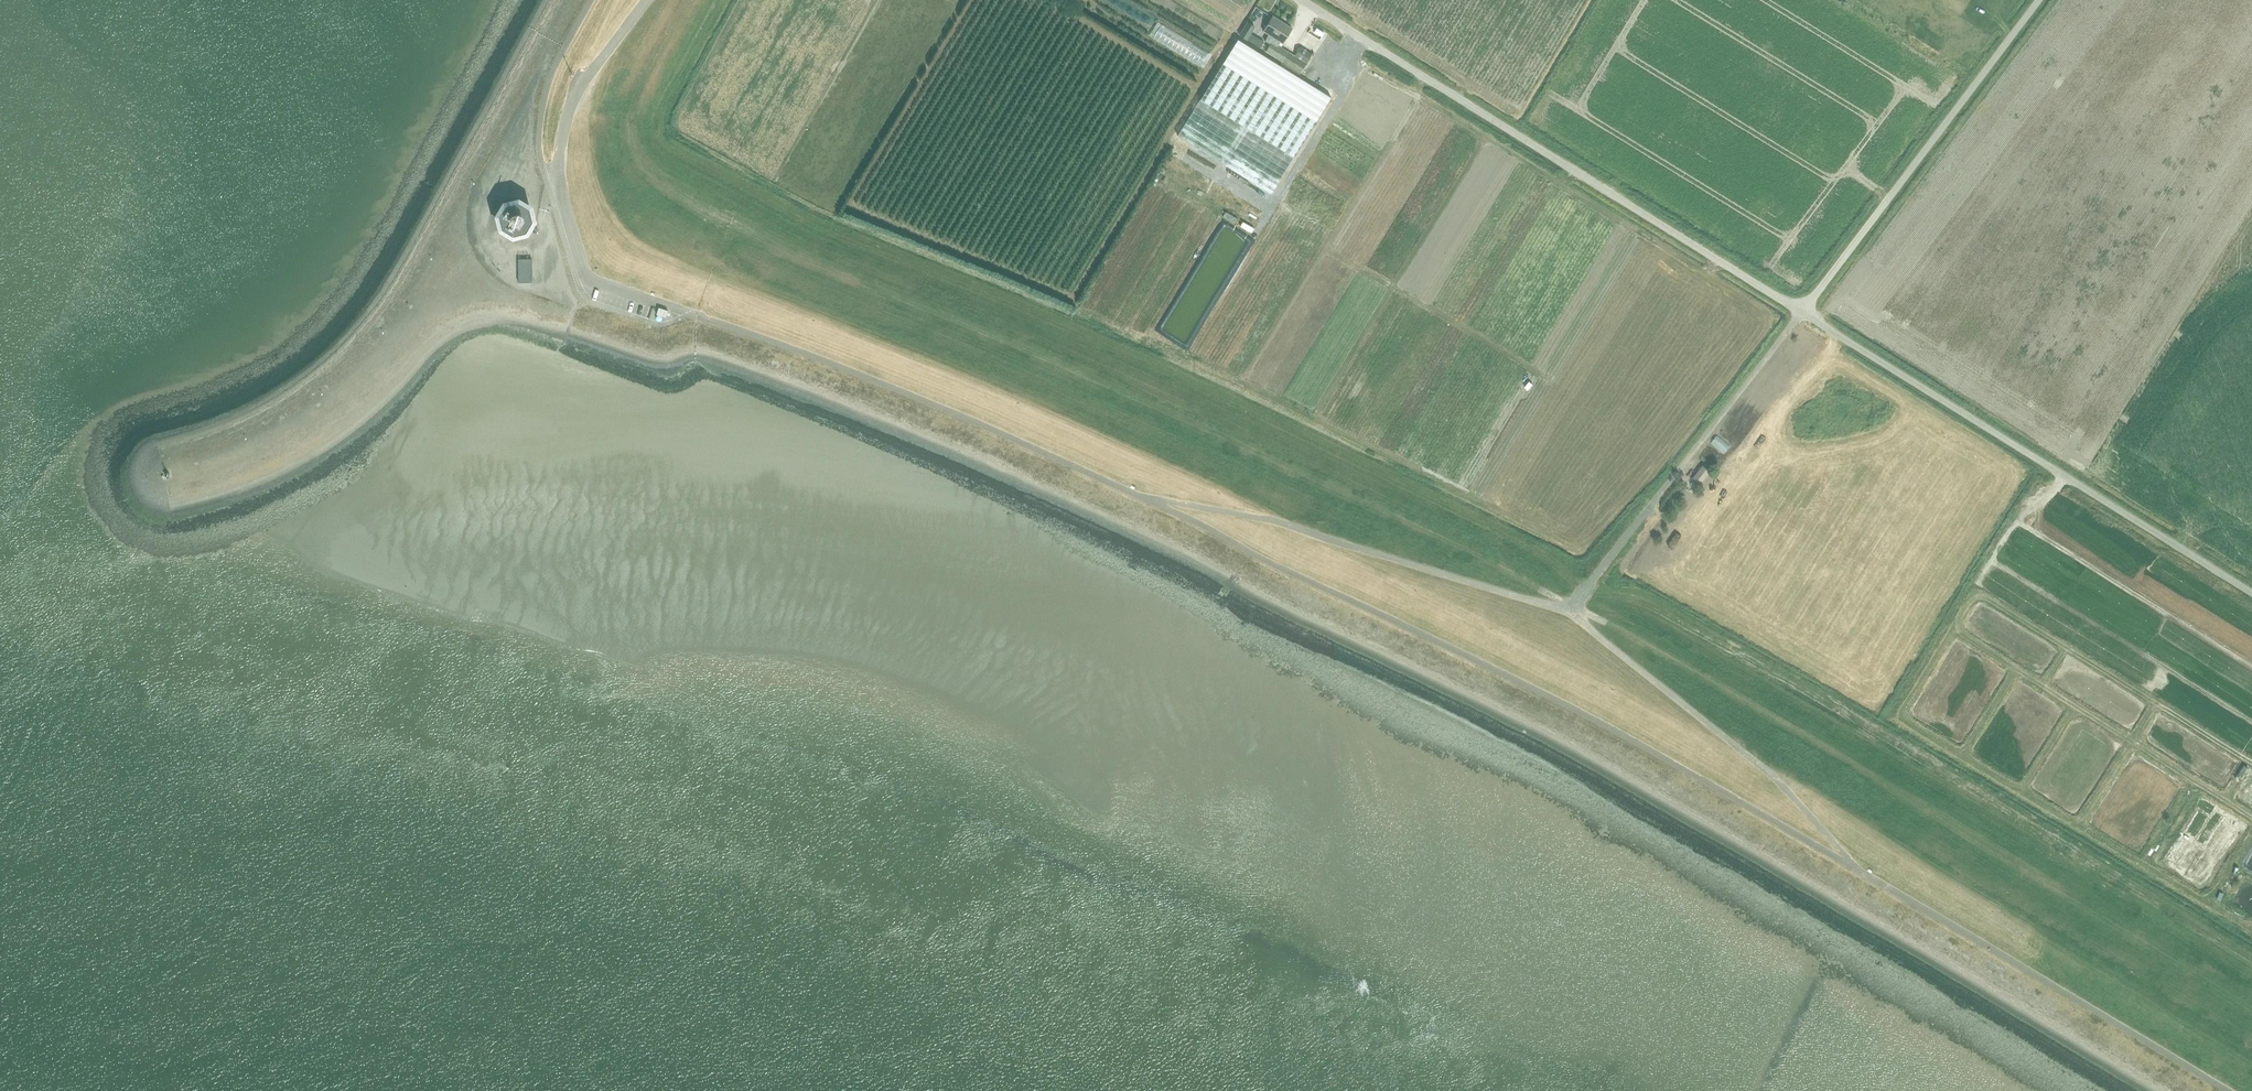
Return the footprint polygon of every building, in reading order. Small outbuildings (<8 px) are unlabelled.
[(1171,13),(1176,3),(1171,0),(1158,0),(1155,5),(1171,13)] [(1272,18),(1263,33),(1270,37),(1267,42),(1272,45),(1266,54),(1282,63),(1281,65),(1280,65),(1287,69),(1288,67),(1300,74),(1305,65),(1311,56),(1299,49),(1294,58),(1277,48),(1280,43),(1282,45),(1291,30),(1272,18)] [(1202,63),(1210,50),(1157,21),(1150,34),(1202,63)] [(1248,23),(1240,36),(1246,40),(1255,27),(1248,23)] [(1238,39),(1178,135),(1271,193),(1331,97),(1299,77),(1287,69),(1280,65),(1238,39)] [(1347,69),(1351,63),(1339,55),(1335,61),(1347,69)] [(522,226),(525,219),(524,212),(517,209),(510,210),(506,217),(508,224),(514,228),(522,226)] [(532,259),(519,259),(519,282),(532,282),(532,259)] [(668,311),(659,308),(656,315),(665,318),(668,311)] [(1713,436),(1710,441),(1722,450),(1726,445),(1713,436)] [(1700,485),(1710,473),(1704,467),(1693,480),(1700,485)] [(2226,876),(2220,889),(2225,892),(2231,879),(2226,876)]
